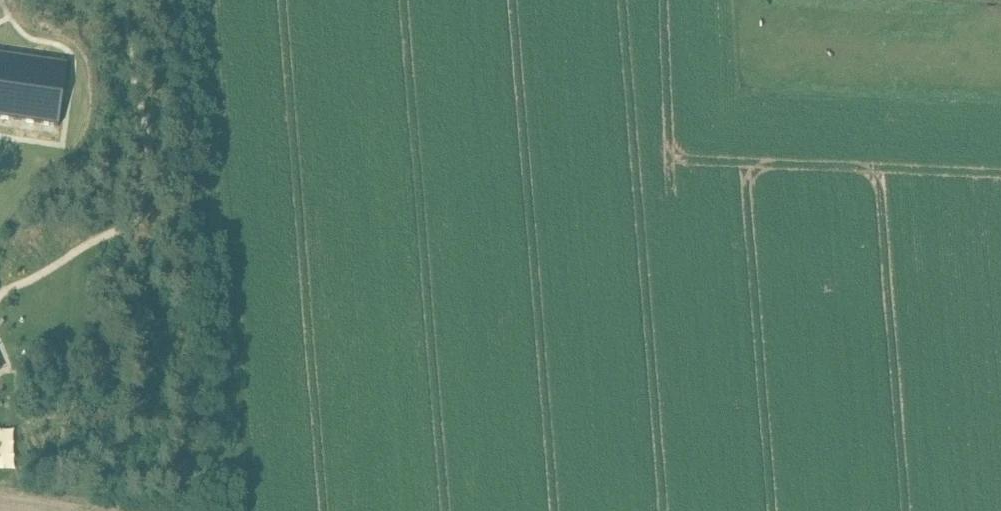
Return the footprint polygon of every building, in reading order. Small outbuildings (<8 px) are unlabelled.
[(59,126),(68,63),(0,53),(0,117),(59,126)]
